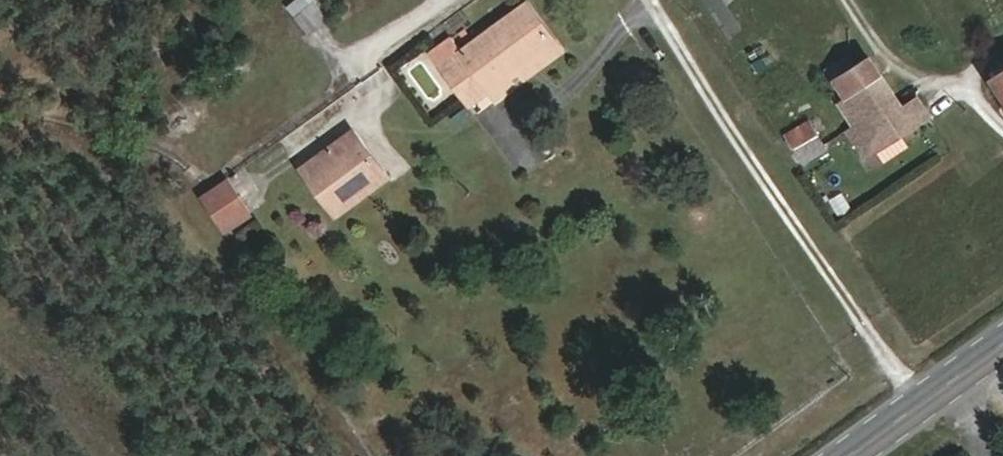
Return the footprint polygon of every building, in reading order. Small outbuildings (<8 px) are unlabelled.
[(288,0),(300,31),(325,21),(317,0),(288,0)] [(566,52),(531,3),(441,67),(465,101),(486,86),(496,101),(566,52)] [(919,125),(872,56),(835,82),(845,97),(838,103),(854,126),(848,131),(866,160),(919,125)] [(991,80),(1002,98),(1002,72),(991,80)] [(829,129),(821,116),(788,138),(805,166),(829,151),(820,136),(829,129)] [(394,181),(358,128),(299,168),(335,221),(394,181)] [(256,216),(231,179),(203,199),(227,235),(256,216)]
